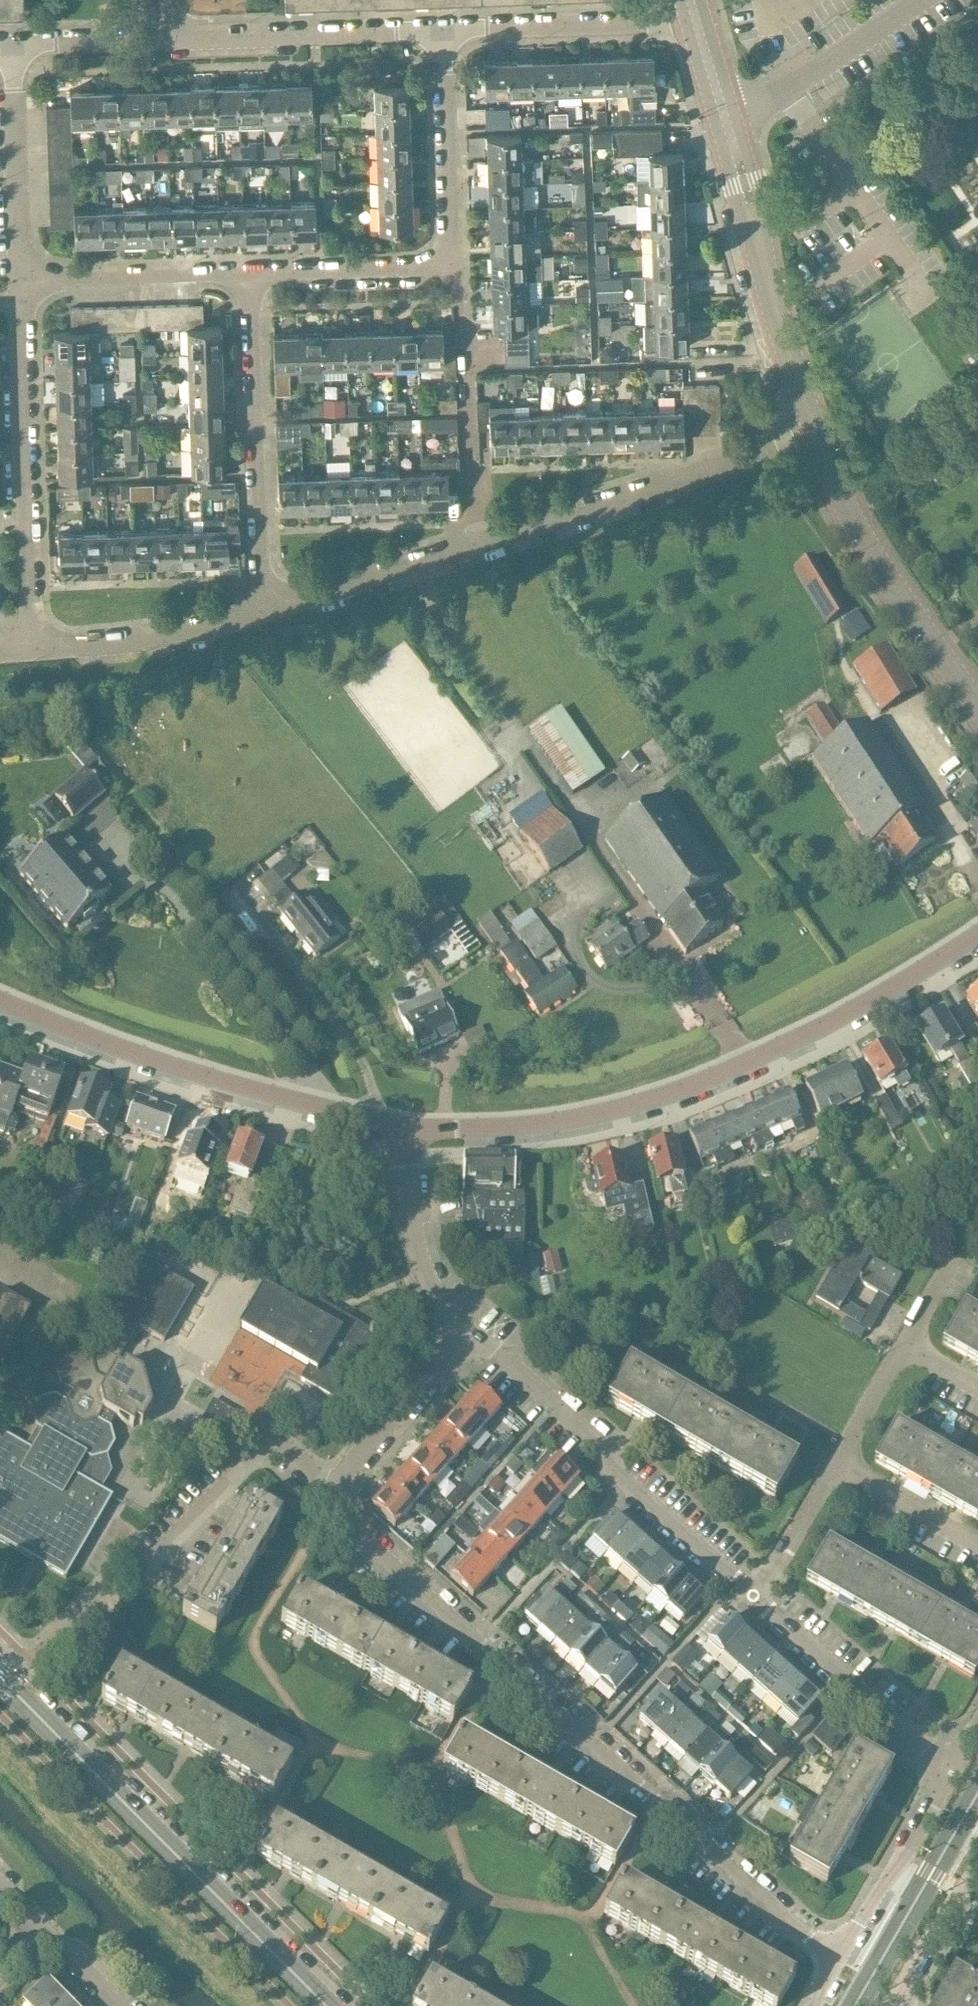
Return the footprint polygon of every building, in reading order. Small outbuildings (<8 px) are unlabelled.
[(23,0),(0,0),(0,10),(23,10),(23,0)] [(652,54),(628,55),(629,90),(630,107),(640,107),(640,99),(656,99),(655,87),(653,87),(653,68),(655,68),(654,60),(652,60),(652,54)] [(629,90),(628,55),(603,56),(605,91),(629,90)] [(605,91),(603,56),(579,57),(580,91),(605,91)] [(580,91),(579,57),(555,58),(556,92),(580,91)] [(556,92),(555,58),(531,59),(532,93),(556,92)] [(508,94),(507,59),(483,60),(484,95),(508,94)] [(532,93),(531,59),(507,59),(508,94),(532,93)] [(675,71),(665,71),(665,84),(676,83),(675,71)] [(331,78),(320,79),(320,96),(331,95),(331,78)] [(311,116),(310,82),(285,83),(286,117),(311,116)] [(286,117),(285,83),(262,84),(263,118),(286,117)] [(263,118),(262,84),(238,85),(239,126),(263,125),(263,118)] [(409,108),(408,84),(373,85),(374,109),(409,108)] [(239,126),(238,85),(214,86),(215,119),(215,127),(239,126)] [(190,120),(189,86),(165,87),(166,121),(190,120)] [(215,119),(214,86),(189,86),(190,120),(215,119)] [(166,121),(165,87),(141,88),(142,121),(166,121)] [(141,88),(117,89),(118,122),(118,133),(128,133),(128,122),(142,121),(141,88)] [(94,123),(93,89),(69,90),(70,106),(70,119),(70,124),(94,123)] [(118,122),(117,89),(93,89),(94,123),(118,122)] [(333,110),(333,102),(319,103),(319,111),(333,110)] [(70,119),(70,106),(46,107),(46,120),(70,119)] [(654,121),(653,106),(630,107),(630,122),(654,121)] [(485,128),(509,127),(509,107),(485,108),(485,128)] [(410,133),(409,108),(374,109),(375,134),(410,133)] [(333,118),(333,110),(319,111),(319,119),(333,118)] [(605,122),(605,110),(597,110),(597,122),(605,122)] [(628,121),(628,110),(613,110),(613,122),(628,121)] [(565,124),(564,112),(557,113),(557,124),(565,124)] [(533,125),(532,115),(523,116),(524,125),(533,125)] [(71,131),(70,124),(70,119),(46,120),(47,131),(71,131)] [(662,154),(661,130),(621,131),(622,155),(647,154),(648,178),(683,177),(682,153),(662,154)] [(71,143),(71,131),(47,131),(47,144),(71,143)] [(592,132),(592,147),(611,147),(611,131),(592,132)] [(581,140),(581,132),(569,132),(569,140),(581,140)] [(410,156),(410,133),(375,134),(375,158),(410,156)] [(521,159),(520,135),(486,136),(487,160),(521,159)] [(248,144),(239,144),(240,156),(249,156),(262,156),(261,142),(248,143),(248,144)] [(71,155),(71,143),(47,144),(47,156),(71,155)] [(288,155),(287,143),(278,143),(279,155),(288,155)] [(296,155),(296,143),(287,143),(288,155),(296,155)] [(240,156),(239,144),(231,145),(231,157),(240,156)] [(191,158),(191,146),(182,146),(183,158),(191,158)] [(200,158),(200,146),(191,146),(191,158),(200,158)] [(143,159),(143,147),(134,148),(134,160),(143,159)] [(152,159),(152,147),(143,147),(143,159),(152,159)] [(95,161),(95,149),(86,149),(87,161),(95,161)] [(104,161),(104,149),(95,149),(95,161),(104,161)] [(335,159),(334,149),(320,149),(321,159),(335,159)] [(72,167),(71,155),(47,156),(48,168),(72,167)] [(411,181),(410,156),(375,158),(376,182),(411,181)] [(335,167),(335,159),(321,159),(321,167),(335,167)] [(522,183),(521,159),(487,160),(487,185),(522,183)] [(297,175),(297,163),(288,164),(288,176),(297,175)] [(288,176),(288,164),(279,164),(280,176),(288,176)] [(240,177),(240,165),(231,165),(232,177),(240,177)] [(249,177),(249,165),(240,165),(240,177),(249,177)] [(201,178),(201,166),(192,167),(192,179),(201,178)] [(72,179),(72,167),(48,168),(48,180),(72,179)] [(192,179),(192,167),(183,167),(183,179),(192,179)] [(144,180),(143,168),(135,169),(135,181),(144,180)] [(153,180),(152,168),(143,168),(144,180),(153,180)] [(96,182),(96,170),(87,170),(87,182),(96,182)] [(105,181),(105,170),(96,170),(96,182),(105,181)] [(583,180),(582,171),(570,172),(571,181),(583,180)] [(683,177),(648,178),(636,179),(637,203),(649,202),(684,201),(683,177)] [(73,191),(72,179),(48,180),(49,192),(73,191)] [(584,204),(583,180),(571,181),(572,204),(584,204)] [(606,189),(606,180),(592,180),(593,189),(606,189)] [(412,205),(411,181),(376,182),(377,206),(412,205)] [(522,207),(522,183),(487,185),(488,209),(522,207)] [(73,203),(73,191),(49,192),(49,204),(73,203)] [(336,197),(322,198),(322,208),(336,207),(336,197)] [(315,236),(314,201),(289,202),(290,236),(315,236)] [(649,215),(636,215),(636,228),(650,227),(684,226),(684,201),(649,202),(649,215)] [(267,237),(266,202),(241,203),(242,238),(267,237)] [(290,236),(289,202),(266,202),(267,237),(290,236)] [(73,215),(73,209),(73,203),(49,204),(49,216),(73,215)] [(242,238),(241,203),(217,204),(219,239),(242,238)] [(219,239),(217,204),(193,205),(194,239),(219,239)] [(170,240),(169,205),(145,206),(146,241),(170,240)] [(194,239),(193,205),(169,205),(170,240),(194,239)] [(413,228),(412,205),(377,206),(378,230),(413,228)] [(146,241),(145,206),(121,207),(122,242),(146,241)] [(122,242),(121,207),(97,208),(98,242),(122,242)] [(336,216),(336,207),(322,208),(322,216),(336,216)] [(534,207),(522,207),(488,209),(489,233),(523,232),(535,231),(534,207)] [(98,242),(97,208),(73,209),(73,215),(74,226),(74,243),(98,242)] [(74,226),(73,215),(49,216),(50,227),(74,226)] [(585,229),(585,220),(573,220),(573,230),(585,229)] [(607,229),(607,220),(594,220),(594,229),(607,229)] [(685,250),(684,226),(650,227),(650,251),(685,250)] [(585,237),(585,229),(573,230),(573,238),(585,237)] [(608,238),(607,229),(594,229),(594,239),(608,238)] [(524,256),(523,232),(489,233),(490,257),(524,256)] [(686,274),(685,250),(650,251),(651,275),(686,274)] [(524,256),(490,257),(490,281),(525,280),(542,280),(541,255),(524,256)] [(586,269),(586,256),(573,257),(574,269),(586,269)] [(609,277),(609,268),(595,269),(596,277),(609,277)] [(686,274),(651,275),(645,275),(646,299),(687,298),(686,274)] [(525,304),(525,280),(490,281),(491,306),(525,304)] [(618,296),(618,282),(601,282),(601,297),(618,296)] [(588,300),(588,286),(575,287),(576,300),(588,300)] [(688,322),(687,298),(646,299),(647,324),(653,323),(688,322)] [(189,328),(189,303),(177,304),(178,328),(185,328),(189,328)] [(202,327),(202,303),(189,303),(189,328),(202,327)] [(166,329),(165,304),(153,305),(154,329),(166,329)] [(178,328),(177,304),(165,304),(166,329),(178,328)] [(526,329),(525,304),(491,306),(492,330),(503,330),(526,329)] [(130,330),(129,305),(118,306),(119,330),(130,330)] [(142,329),(142,305),(129,305),(130,330),(142,329)] [(154,329),(153,305),(142,305),(142,329),(154,329)] [(106,331),(106,306),(94,307),(94,331),(99,331),(106,331)] [(119,330),(118,306),(106,306),(106,331),(119,330)] [(82,331),(82,307),(70,307),(71,332),(82,331)] [(94,331),(94,307),(82,307),(82,331),(94,331)] [(590,324),(589,316),(576,317),(576,325),(590,324)] [(610,325),(610,316),(597,317),(597,325),(610,325)] [(688,347),(688,322),(653,323),(654,348),(640,348),(640,360),(669,359),(668,348),(688,347)] [(611,335),(610,325),(597,325),(598,335),(611,335)] [(221,351),(220,327),(202,327),(189,328),(185,328),(186,353),(221,351)] [(455,379),(454,346),(442,346),(442,328),(417,329),(418,364),(443,363),(443,379),(455,379)] [(418,364),(417,329),(393,330),(394,364),(418,364)] [(527,341),(527,329),(526,329),(503,330),(503,341),(527,341)] [(394,364),(393,330),(370,331),(371,365),(394,364)] [(82,331),(71,332),(53,332),(54,358),(88,357),(100,356),(99,331),(94,331),(82,331)] [(371,365),(370,331),(345,332),(346,366),(371,365)] [(323,367),(322,332),(297,333),(298,368),(323,367)] [(346,366),(345,332),(322,332),(323,367),(346,366)] [(298,368),(297,333),(272,334),(274,395),(289,394),(288,368),(298,368)] [(528,353),(527,341),(503,341),(504,354),(528,353)] [(154,354),(154,345),(142,345),(142,354),(154,354)] [(134,355),(134,346),(122,346),(122,355),(134,355)] [(222,376),(221,351),(186,353),(187,378),(222,376)] [(528,365),(528,353),(504,354),(504,365),(528,365)] [(155,363),(154,354),(142,354),(143,363),(155,363)] [(135,380),(134,355),(122,355),(123,380),(135,380)] [(89,381),(88,357),(54,358),(54,383),(89,381)] [(655,379),(654,367),(646,367),(647,379),(655,379)] [(665,379),(664,367),(654,367),(655,379),(665,379)] [(616,380),(616,368),(607,369),(607,381),(616,380)] [(607,381),(607,369),(598,369),(598,381),(607,381)] [(559,382),(559,370),(550,371),(551,383),(559,382)] [(568,382),(568,370),(559,370),(559,382),(568,382)] [(505,372),(503,372),(503,384),(505,384),(511,384),(511,372),(505,372)] [(523,384),(523,372),(511,372),(511,384),(523,384)] [(223,400),(222,376),(187,378),(188,401),(223,400)] [(136,403),(135,380),(123,380),(124,404),(136,403)] [(90,405),(89,381),(54,383),(55,406),(90,405)] [(708,409),(707,385),(695,386),(696,409),(708,409)] [(720,408),(719,385),(707,385),(708,409),(720,408)] [(696,409),(695,386),(683,386),(683,408),(683,410),(696,409)] [(156,403),(156,394),(144,394),(144,403),(156,403)] [(405,411),(404,398),(395,399),(396,411),(405,411)] [(342,414),(342,399),(324,400),(324,404),(324,414),(342,414)] [(396,411),(395,399),(387,399),(387,412),(396,411)] [(456,409),(456,399),(440,399),(440,410),(456,409)] [(223,424),(223,400),(188,401),(188,425),(223,424)] [(357,413),(356,400),(347,400),(348,413),(357,413)] [(488,401),(476,401),(477,429),(478,429),(489,429),(490,449),(514,449),(512,414),(512,405),(488,406),(488,401)] [(300,415),(299,402),(283,402),(283,415),(300,415)] [(308,402),(299,402),(300,415),(309,414),(324,414),(324,404),(308,405),(308,402)] [(136,412),(136,403),(124,404),(124,412),(136,412)] [(156,411),(156,403),(144,403),(144,412),(156,411)] [(528,413),(512,414),(514,449),(537,448),(536,413),(536,404),(528,405),(528,413)] [(90,428),(90,405),(55,406),(56,429),(90,428)] [(684,434),(683,410),(683,408),(656,409),(657,444),(684,443),(684,434)] [(657,444),(656,409),(632,410),(633,445),(657,444)] [(696,433),(696,409),(683,410),(684,434),(696,433)] [(708,433),(708,409),(696,409),(696,433),(708,433)] [(610,445),(608,410),(584,411),(586,446),(610,445)] [(633,445),(632,410),(608,410),(610,445),(633,445)] [(586,446),(584,411),(560,412),(562,447),(586,446)] [(562,447),(560,412),(536,413),(537,448),(562,447)] [(457,427),(456,417),(440,417),(441,428),(457,427)] [(411,429),(410,418),(396,419),(397,429),(411,429)] [(397,429),(396,419),(387,419),(388,430),(397,429)] [(348,433),(348,420),(339,420),(340,433),(348,433)] [(357,433),(357,420),(348,420),(348,433),(357,433)] [(334,421),(324,421),(325,433),(335,433),(334,421)] [(300,435),(300,422),(275,423),(275,436),(300,435)] [(309,434),(308,422),(300,422),(300,435),(309,434)] [(224,447),(223,424),(188,425),(189,449),(224,447)] [(137,450),(136,427),(124,427),(125,451),(137,450)] [(91,452),(90,428),(56,429),(57,453),(91,452)] [(157,450),(157,441),(145,441),(145,450),(157,450)] [(225,472),(224,447),(189,449),(190,473),(225,472)] [(137,459),(137,450),(125,451),(125,460),(137,459)] [(157,459),(157,450),(145,450),(145,459),(157,459)] [(92,476),(91,452),(57,453),(58,477),(92,476)] [(446,459),(421,460),(422,471),(423,505),(448,504),(447,484),(459,483),(458,456),(446,456),(446,459)] [(351,507),(350,473),(349,459),(325,460),(326,474),(327,508),(351,507)] [(375,507),(374,472),(374,462),(365,463),(365,473),(350,473),(351,507),(375,507)] [(399,506),(398,471),(374,472),(375,507),(399,506)] [(423,505),(422,471),(398,471),(399,506),(423,505)] [(327,508),(326,474),(302,475),(303,509),(327,508)] [(303,509),(302,475),(277,475),(278,510),(303,509)] [(186,481),(177,482),(177,494),(186,494),(186,481)] [(234,481),(222,482),(222,491),(234,491),(234,481)] [(170,496),(170,483),(156,483),(156,496),(170,496)] [(128,496),(128,484),(120,484),(120,496),(128,496)] [(137,496),(137,484),(128,484),(128,496),(137,496)] [(90,497),(89,485),(56,486),(56,499),(90,497)] [(240,549),(239,512),(226,513),(227,517),(203,517),(204,528),(202,528),(203,562),(228,561),(228,549),(240,549)] [(179,563),(178,528),(154,529),(155,563),(179,563)] [(203,562),(202,528),(178,528),(179,563),(203,562)] [(155,563),(154,529),(130,530),(131,564),(155,563)] [(131,564),(130,530),(106,531),(107,565),(131,564)] [(107,565),(106,531),(82,532),(83,566),(107,565)] [(83,566),(82,532),(58,532),(59,567),(83,566)] [(847,611),(813,556),(792,569),(826,623),(847,611)] [(869,630),(856,610),(842,619),(855,639),(869,630)] [(914,693),(886,647),(852,667),(880,713),(914,693)] [(841,732),(823,705),(805,717),(823,744),(841,732)] [(601,771),(559,710),(529,731),(573,795),(603,774),(601,771)] [(922,808),(867,723),(811,760),(869,846),(872,844),(876,851),(881,846),(897,870),(935,842),(915,813),(922,808)] [(633,750),(621,760),(630,772),(643,763),(633,750)] [(103,793),(85,772),(54,798),(72,819),(103,793)] [(972,772),(951,787),(965,807),(977,798),(977,781),(972,772)] [(721,876),(665,796),(604,841),(685,954),(723,926),(700,892),(721,876)] [(581,851),(544,798),(527,810),(535,821),(532,823),(524,812),(512,820),(520,832),(519,832),(548,874),(581,851)] [(483,820),(473,827),(491,852),(501,845),(483,820)] [(67,930),(81,917),(83,920),(97,908),(95,906),(109,894),(62,838),(37,859),(35,856),(21,868),(23,870),(19,874),(67,930)] [(279,864),(270,871),(280,884),(289,876),(292,880),(301,873),(291,861),(282,867),(279,864)] [(293,897),(286,888),(273,898),(280,907),(293,897)] [(330,926),(337,921),(324,905),(318,910),(305,894),(281,913),(316,957),(340,938),(330,926)] [(555,947),(531,911),(511,925),(535,961),(555,947)] [(415,930),(411,933),(424,951),(428,948),(447,935),(449,933),(436,915),(420,926),(415,930)] [(542,983),(516,943),(510,947),(490,916),(480,923),(513,973),(515,972),(528,992),(524,994),(538,1015),(575,991),(562,970),(542,983)] [(632,950),(647,940),(636,923),(621,934),(617,929),(589,948),(605,971),(633,951),(632,950)] [(976,989),(969,993),(968,998),(966,999),(977,1018),(977,990),(976,989)] [(459,1037),(439,993),(398,1010),(418,1055),(459,1037)] [(941,1014),(930,1021),(928,1019),(918,1025),(919,1026),(917,1028),(935,1060),(949,1051),(974,1094),(977,1091),(977,1056),(968,1061),(941,1014)] [(906,1073),(899,1060),(896,1062),(887,1045),(876,1052),(875,1049),(864,1055),(865,1057),(863,1059),(879,1087),(891,1080),(898,1091),(909,1084),(903,1074),(906,1073)] [(64,1073),(30,1061),(24,1077),(0,1068),(0,1133),(4,1134),(10,1135),(14,1133),(17,1129),(17,1124),(15,1120),(11,1117),(14,1107),(48,1119),(64,1073)] [(860,1100),(845,1067),(805,1086),(820,1118),(860,1100)] [(81,1080),(68,1118),(86,1124),(84,1130),(91,1132),(107,1138),(119,1106),(117,1106),(105,1101),(110,1090),(98,1086),(98,1083),(87,1079),(85,1081),(81,1080)] [(804,1132),(788,1092),(768,1101),(780,1129),(791,1125),(796,1136),(804,1132)] [(897,1117),(884,1094),(874,1100),(887,1122),(897,1117)] [(165,1142),(175,1112),(136,1099),(126,1129),(165,1142)] [(780,1129),(768,1101),(748,1109),(765,1149),(773,1146),(768,1134),(780,1129)] [(765,1149),(748,1109),(729,1117),(741,1146),(751,1142),(756,1153),(765,1149)] [(741,1146),(729,1117),(709,1125),(726,1166),(735,1162),(730,1150),(741,1146)] [(39,1164),(56,1122),(48,1119),(32,1161),(39,1164)] [(177,1164),(177,1166),(208,1176),(208,1175),(210,1168),(217,1148),(218,1148),(218,1146),(217,1146),(222,1132),(223,1131),(198,1122),(197,1124),(198,1124),(193,1137),(187,1135),(187,1137),(178,1164),(177,1164)] [(116,1125),(111,1139),(121,1142),(126,1129),(116,1125)] [(726,1166),(709,1125),(690,1134),(702,1163),(713,1158),(718,1169),(726,1166)] [(250,1178),(262,1144),(252,1141),(251,1137),(244,1134),(240,1136),(238,1136),(226,1170),(243,1176),(231,1209),(250,1216),(261,1182),(250,1178)] [(686,1195),(675,1144),(663,1147),(660,1144),(654,1146),(652,1150),(649,1150),(656,1180),(668,1177),(673,1202),(684,1200),(683,1195),(686,1195)] [(46,1152),(41,1164),(50,1168),(55,1156),(46,1152)] [(462,1223),(462,1230),(483,1231),(483,1246),(492,1246),(492,1262),(499,1270),(512,1270),(512,1279),(521,1279),(522,1247),(523,1215),(514,1215),(515,1191),(515,1182),(516,1156),(464,1155),(464,1163),(463,1179),(463,1198),(463,1205),(462,1217),(462,1223)] [(653,1233),(642,1186),(628,1189),(621,1157),(609,1160),(605,1157),(598,1159),(596,1163),(593,1163),(597,1177),(587,1180),(585,1184),(587,1193),(591,1195),(600,1193),(601,1197),(602,1197),(606,1214),(623,1210),(629,1239),(653,1233)] [(162,1205),(166,1193),(156,1190),(152,1201),(162,1205)] [(102,1218),(98,1230),(105,1232),(109,1221),(102,1218)] [(876,1320),(846,1303),(858,1283),(889,1300),(902,1277),(847,1245),(828,1278),(815,1301),(846,1319),(869,1332),(876,1320)] [(164,1341),(193,1290),(148,1263),(119,1315),(127,1320),(105,1357),(92,1361),(92,1360),(78,1353),(63,1357),(56,1370),(60,1385),(60,1386),(54,1396),(38,1400),(31,1413),(35,1428),(36,1429),(26,1447),(0,1433),(0,1541),(31,1559),(38,1563),(65,1579),(73,1566),(106,1509),(112,1498),(113,1497),(84,1480),(93,1464),(92,1460),(107,1456),(115,1443),(110,1428),(109,1427),(115,1417),(132,1427),(136,1421),(141,1425),(152,1408),(142,1372),(119,1359),(138,1326),(164,1341)] [(366,1361),(380,1337),(327,1306),(317,1301),(310,1315),(261,1287),(238,1327),(307,1367),(300,1380),(333,1399),(352,1365),(355,1366),(360,1358),(366,1361)] [(30,1308),(0,1291),(0,1360),(19,1328),(30,1308)] [(964,1308),(942,1346),(977,1367),(977,1316),(964,1308)] [(845,1321),(840,1329),(860,1341),(865,1333),(845,1321)] [(663,1437),(685,1398),(629,1366),(607,1404),(663,1437)] [(500,1410),(477,1389),(459,1409),(482,1430),(500,1410)] [(718,1468),(740,1430),(685,1398),(663,1437),(718,1468)] [(482,1430),(459,1409),(442,1429),(464,1449),(482,1430)] [(220,1425),(225,1415),(215,1410),(210,1419),(220,1425)] [(929,1497),(952,1458),(896,1426),(874,1465),(929,1497)] [(464,1449),(442,1429),(424,1448),(447,1468),(464,1449)] [(774,1500),(795,1464),(796,1462),(740,1430),(718,1468),(774,1500)] [(175,1447),(180,1439),(171,1433),(166,1442),(175,1447)] [(506,1452),(515,1442),(506,1434),(498,1443),(506,1452)] [(532,1438),(526,1444),(534,1451),(542,1442),(534,1435),(532,1438)] [(447,1468),(424,1448),(407,1467),(430,1488),(447,1468)] [(548,1453),(530,1472),(537,1479),(560,1499),(578,1480),(555,1459),(548,1453)] [(489,1471),(497,1462),(488,1454),(480,1463),(489,1471)] [(514,1475),(523,1466),(514,1458),(506,1467),(514,1475)] [(952,1458),(929,1497),(977,1525),(977,1473),(952,1458)] [(430,1488),(407,1467),(389,1487),(412,1508),(430,1488)] [(471,1490),(480,1481),(471,1473),(463,1482),(471,1490)] [(497,1495),(505,1486),(496,1478),(488,1487),(497,1495)] [(560,1499),(537,1479),(519,1499),(542,1519),(560,1499)] [(412,1508),(389,1487),(371,1507),(394,1527),(412,1508)] [(454,1510),(462,1501),(453,1493),(445,1502),(454,1510)] [(479,1514),(488,1505),(479,1497),(471,1506),(479,1514)] [(248,1575),(281,1517),(247,1498),(214,1556),(248,1575)] [(542,1519),(519,1499),(502,1518),(525,1539),(542,1519)] [(436,1530),(444,1520),(436,1512),(427,1522),(436,1530)] [(608,1553),(629,1529),(614,1515),(592,1539),(608,1553)] [(462,1534),(470,1525),(461,1517),(453,1526),(462,1534)] [(525,1539),(502,1518),(485,1538),(507,1558),(525,1539)] [(427,1522),(421,1528),(430,1536),(436,1530),(427,1522)] [(623,1566),(644,1543),(629,1529),(608,1553),(623,1566)] [(444,1554),(452,1544),(443,1536),(435,1545),(444,1554)] [(507,1558),(485,1538),(467,1557),(490,1578),(507,1558)] [(638,1580),(659,1556),(644,1543),(623,1566),(638,1580)] [(862,1614),(885,1576),(828,1543),(806,1582),(862,1614)] [(215,1633),(248,1575),(214,1556),(181,1613),(215,1633)] [(652,1593),(674,1569),(659,1556),(638,1580),(652,1593)] [(490,1578),(467,1557),(450,1577),(472,1597),(490,1578)] [(577,1562),(569,1572),(579,1580),(587,1571),(577,1562)] [(668,1607),(689,1583),(674,1569),(652,1593),(668,1607)] [(918,1646),(940,1608),(885,1576),(862,1614),(918,1646)] [(593,1577),(585,1586),(596,1596),(603,1589),(604,1587),(593,1577)] [(576,1589),(565,1579),(558,1586),(569,1596),(576,1589)] [(683,1621),(705,1597),(689,1583),(668,1607),(683,1621)] [(338,1656),(357,1622),(300,1589),(280,1623),(338,1656)] [(618,1602),(603,1589),(596,1596),(611,1609),(618,1602)] [(540,1629),(561,1605),(545,1591),(524,1615),(540,1629)] [(971,1603),(972,1604),(962,1621),(967,1625),(971,1627),(977,1616),(977,1591),(971,1603)] [(591,1602),(581,1593),(574,1601),(584,1610),(591,1602)] [(605,1615),(591,1602),(584,1610),(588,1613),(586,1617),(596,1626),(599,1623),(605,1615)] [(632,1615),(618,1602),(611,1609),(626,1623),(632,1615)] [(555,1642),(576,1619),(561,1605),(540,1629),(555,1642)] [(977,1670),(977,1631),(971,1627),(967,1625),(962,1621),(940,1608),(918,1646),(973,1679),(977,1670)] [(620,1629),(605,1615),(599,1623),(613,1636),(620,1629)] [(637,1620),(631,1627),(641,1637),(648,1629),(650,1626),(640,1617),(637,1620)] [(715,1617),(700,1633),(701,1634),(708,1641),(707,1642),(723,1656),(744,1633),(728,1618),(723,1624),(716,1618),(715,1617)] [(569,1656),(591,1632),(576,1619),(555,1642),(569,1656)] [(395,1689),(415,1656),(357,1622),(338,1656),(395,1689)] [(635,1642),(620,1629),(613,1636),(629,1650),(635,1642)] [(584,1669),(605,1645),(591,1632),(569,1656),(584,1669)] [(654,1632),(646,1641),(662,1656),(670,1646),(654,1632)] [(738,1670),(759,1646),(744,1633),(723,1656),(738,1670)] [(599,1682),(621,1659),(605,1645),(584,1669),(599,1682)] [(753,1683),(774,1660),(759,1646),(738,1670),(753,1683)] [(685,1648),(672,1663),(682,1672),(696,1657),(685,1648)] [(647,1657),(647,1667),(651,1671),(660,1662),(650,1653),(647,1657)] [(453,1722),(472,1689),(415,1656),(395,1689),(453,1722)] [(615,1696),(636,1673),(621,1659),(599,1682),(615,1696)] [(768,1697),(790,1673),(774,1660),(753,1683),(768,1697)] [(157,1732),(177,1698),(119,1665),(100,1699),(157,1732)] [(675,1678),(666,1670),(657,1680),(665,1688),(675,1678)] [(783,1710),(804,1686),(790,1673),(768,1697),(783,1710)] [(709,1679),(700,1689),(711,1698),(718,1690),(719,1689),(709,1679)] [(691,1692),(681,1683),(675,1690),(685,1699),(691,1692)] [(806,1715),(819,1700),(804,1686),(783,1710),(797,1723),(789,1732),(798,1739),(813,1722),(806,1715)] [(718,1690),(711,1698),(726,1712),(732,1704),(733,1704),(718,1690)] [(654,1732),(676,1708),(660,1694),(639,1718),(654,1732)] [(706,1706),(697,1697),(691,1704),(700,1712),(706,1706)] [(215,1765),(234,1731),(177,1698),(157,1732),(215,1765)] [(732,1704),(726,1712),(741,1725),(747,1718),(732,1704)] [(670,1746),(691,1722),(676,1708),(654,1732),(670,1746)] [(721,1719),(711,1710),(706,1717),(715,1725),(721,1719)] [(831,1754),(846,1737),(828,1721),(813,1737),(831,1754)] [(685,1759),(706,1735),(691,1722),(670,1746),(685,1759)] [(763,1731),(753,1723),(747,1730),(757,1738),(763,1731)] [(736,1732),(726,1724),(720,1730),(730,1739),(736,1732)] [(272,1798),(291,1764),(234,1731),(215,1765),(272,1798)] [(498,1801),(518,1767),(462,1735),(442,1768),(498,1801)] [(699,1772),(721,1749),(706,1735),(685,1759),(699,1772)] [(751,1745),(741,1737),(735,1743),(745,1752),(751,1745)] [(778,1737),(767,1749),(776,1756),(786,1744),(778,1737)] [(771,1764),(751,1745),(745,1752),(766,1770),(771,1764)] [(714,1786),(736,1762),(721,1749),(699,1772),(714,1786)] [(859,1828),(892,1771),(853,1749),(821,1806),(859,1828)] [(729,1799),(751,1775),(736,1762),(714,1786),(729,1799)] [(554,1833),(573,1799),(518,1767),(498,1801),(554,1833)] [(634,1834),(629,1831),(573,1799),(554,1833),(615,1868),(634,1834)] [(827,1884),(859,1828),(821,1806),(788,1862),(827,1884)] [(313,1888),(333,1854),(275,1821),(256,1855),(313,1888)] [(787,1860),(791,1854),(785,1850),(781,1857),(787,1860)] [(371,1921),(390,1887),(333,1854),(313,1888),(371,1921)] [(660,1947),(680,1913),(623,1880),(603,1914),(660,1947)] [(428,1954),(447,1920),(390,1887),(371,1921),(428,1954)] [(718,1980),(738,1946),(680,1913),(660,1947),(718,1980)] [(795,1979),(738,1946),(718,1980),(763,2005),(780,2005),(795,1979)] [(960,1973),(941,2005),(944,2005),(977,2005),(977,1984),(960,1973)] [(431,1977),(414,2005),(481,2005),(431,1977)] [(64,1999),(46,1981),(23,2004),(25,2005),(57,2005),(64,1999)]
